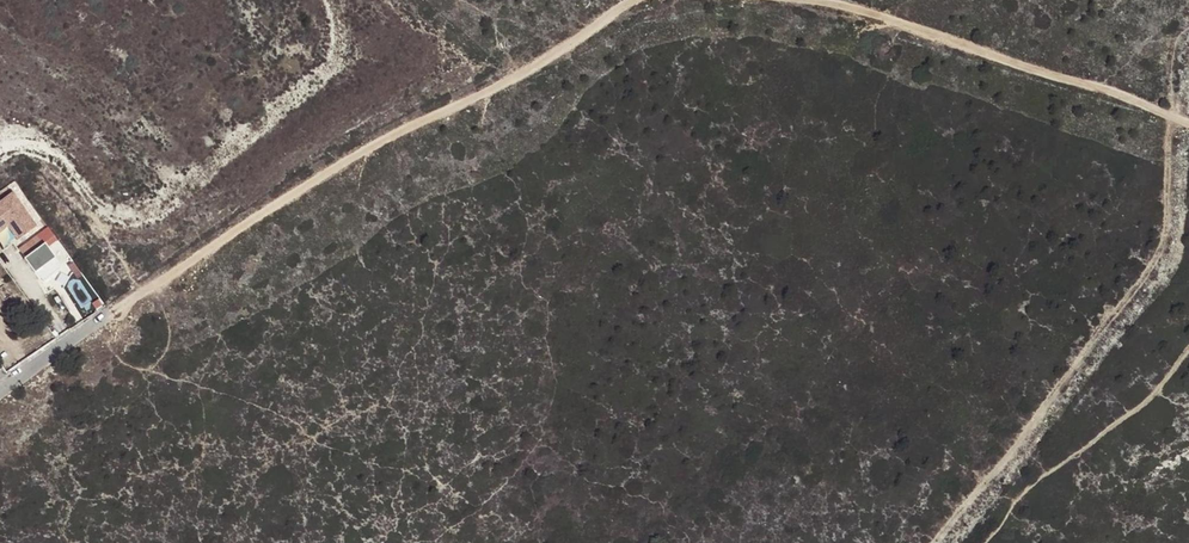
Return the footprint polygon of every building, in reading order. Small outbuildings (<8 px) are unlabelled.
[(0,211),(0,238),(11,231),(21,244),(39,231),(17,200),(0,211)] [(47,244),(56,236),(51,228),(39,236),(45,245),(47,244)] [(45,245),(39,236),(21,249),(27,258),(45,245)] [(62,264),(47,244),(45,245),(27,258),(26,259),(41,279),(42,278),(60,265),(62,264)] [(60,265),(42,278),(45,282),(63,268),(60,265)] [(22,289),(30,300),(33,297),(25,287),(22,289)] [(88,304),(92,312),(102,304),(97,297),(88,304)] [(42,335),(50,329),(38,314),(30,319),(42,335)]
